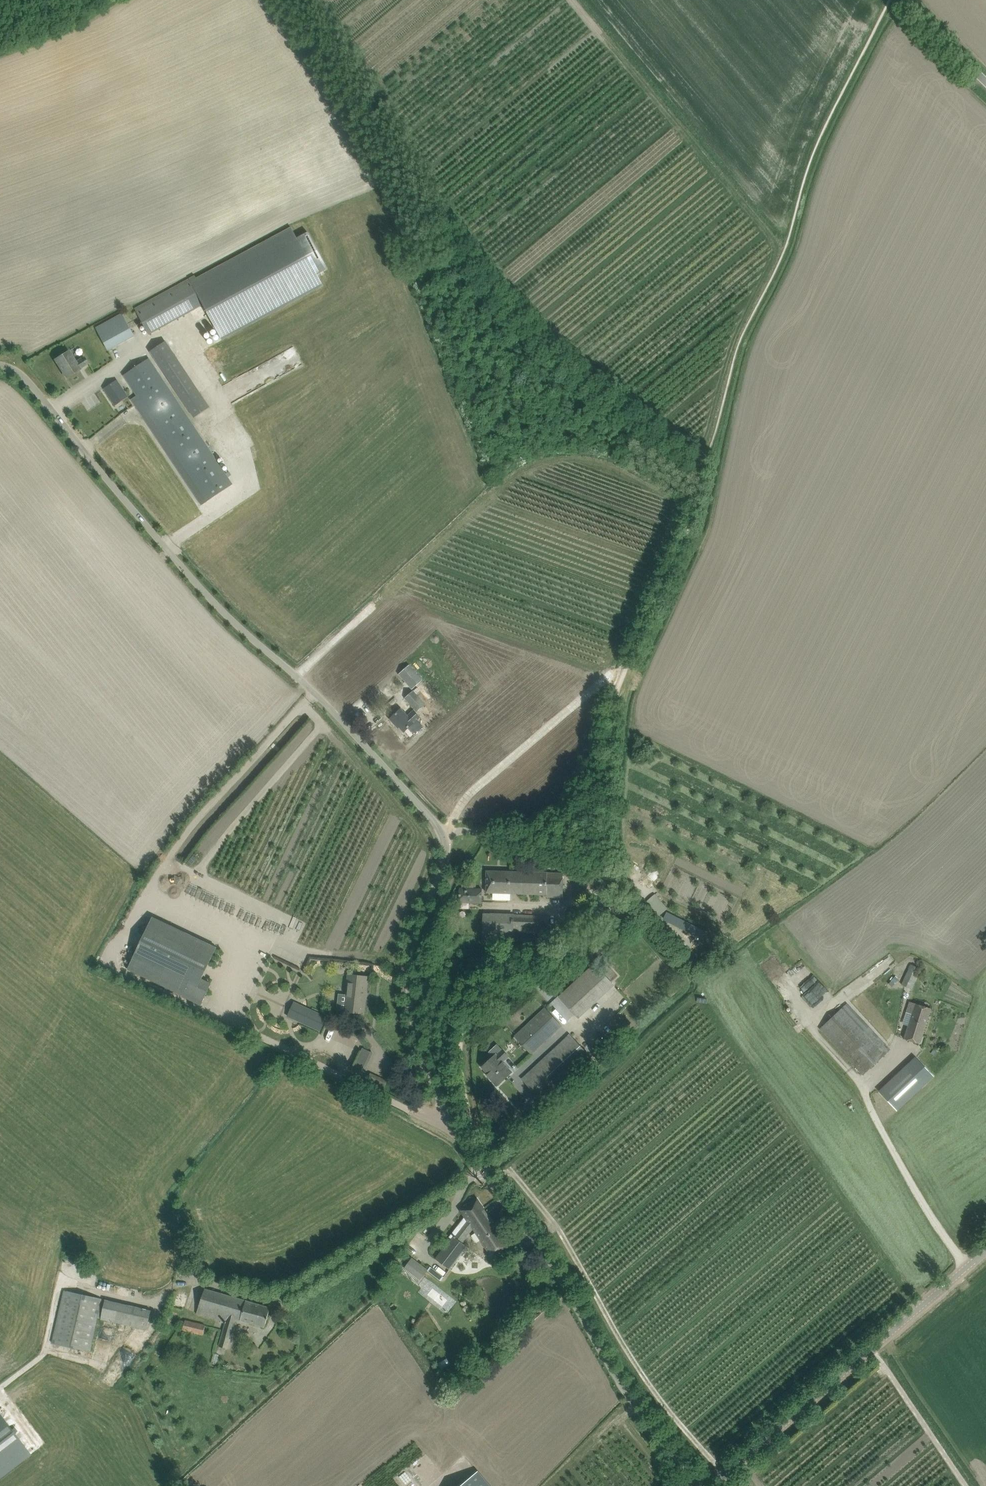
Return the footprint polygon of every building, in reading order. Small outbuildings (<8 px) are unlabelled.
[(149,334),(203,304),(222,340),(323,285),(317,274),(328,268),(309,233),(298,239),(292,227),(197,278),(195,276),(135,309),(137,311),(149,334)] [(135,336),(123,313),(96,328),(109,350),(135,336)] [(161,367),(176,357),(166,341),(151,351),(161,367)] [(83,357),(76,362),(65,345),(52,353),(67,377),(80,369),(79,368),(88,363),(89,363),(84,356),(83,357)] [(132,370),(124,375),(137,396),(131,400),(202,505),(207,501),(233,484),(221,466),(190,420),(149,358),(132,370)] [(128,396),(117,380),(104,388),(115,405),(128,396)] [(194,417),(209,408),(199,392),(184,402),(194,417)] [(423,681),(410,666),(400,674),(413,690),(423,681)] [(417,689),(406,699),(409,703),(415,710),(418,713),(430,704),(417,689)] [(408,716),(402,709),(401,709),(398,712),(390,719),(396,724),(397,723),(404,732),(409,728),(415,735),(422,728),(424,727),(418,719),(420,717),(414,710),(408,716)] [(541,866),(533,866),(524,866),(524,872),(511,872),(510,893),(547,894),(547,897),(553,897),(563,897),(563,873),(541,873),(541,866)] [(510,893),(511,872),(487,871),(486,892),(493,893),(510,893)] [(459,888),(459,903),(483,904),(483,889),(459,888)] [(655,893),(646,900),(659,916),(668,909),(655,893)] [(508,915),(494,914),(484,914),(483,937),(507,938),(508,915)] [(514,915),(513,933),(526,933),(527,916),(514,915)] [(539,916),(539,934),(547,935),(548,917),(539,916)] [(201,1005),(212,983),(202,978),(212,958),(148,927),(138,947),(128,969),(183,995),(182,996),(201,1005)] [(910,963),(901,984),(905,986),(911,988),(920,968),(910,963)] [(594,964),(559,996),(579,1018),(614,985),(594,964)] [(368,977),(348,974),(343,1011),(363,1013),(368,977)] [(894,978),(889,984),(892,987),(898,980),(899,979),(895,976),(894,978)] [(912,1014),(904,1038),(920,1044),(931,1008),(910,1001),(907,1012),(912,1014)] [(294,1020),(320,1032),(327,1016),(301,1004),(294,1020)] [(820,1029),(823,1031),(863,1074),(887,1053),(844,1007),(820,1029)] [(544,1042),(561,1025),(545,1008),(527,1024),(522,1029),(515,1036),(532,1054),(539,1047),(544,1042)] [(543,1101),(551,1094),(591,1057),(570,1034),(522,1079),(543,1101)] [(361,1047),(352,1067),(363,1072),(372,1052),(361,1047)] [(507,1066),(503,1062),(510,1056),(502,1048),(482,1067),(492,1077),(490,1078),(497,1086),(512,1072),(512,1071),(511,1073),(505,1067),(507,1066)] [(916,1057),(879,1091),(897,1110),(934,1076),(916,1057)] [(500,1250),(508,1245),(477,1199),(461,1210),(466,1216),(468,1220),(474,1228),(492,1255),(500,1250)] [(450,1269),(467,1246),(460,1240),(462,1237),(458,1234),(468,1220),(466,1216),(450,1237),(452,1238),(436,1259),(450,1269)] [(412,1258),(404,1268),(420,1280),(428,1270),(412,1258)] [(197,1313),(226,1323),(219,1346),(227,1349),(236,1318),(265,1327),(270,1308),(205,1289),(197,1313)] [(64,1290),(62,1300),(52,1343),(90,1351),(97,1319),(101,1299),(64,1290)] [(138,1317),(140,1308),(105,1300),(102,1309),(101,1318),(136,1326),(138,1317)] [(186,1320),(182,1330),(197,1334),(199,1323),(186,1320)] [(255,1343),(254,1343),(253,1343),(252,1343),(251,1344),(250,1344),(250,1345),(249,1346),(249,1347),(248,1347),(248,1348),(248,1349),(249,1350),(249,1351),(250,1352),(251,1353),(252,1353),(253,1354),(254,1354),(255,1353),(256,1353),(257,1352),(258,1352),(258,1351),(258,1350),(259,1349),(259,1348),(259,1347),(258,1346),(258,1345),(257,1344),(256,1344),(255,1344),(255,1343)] [(29,1453),(0,1414),(0,1475),(29,1453)] [(460,1485),(490,1485),(478,1471),(460,1485)]
